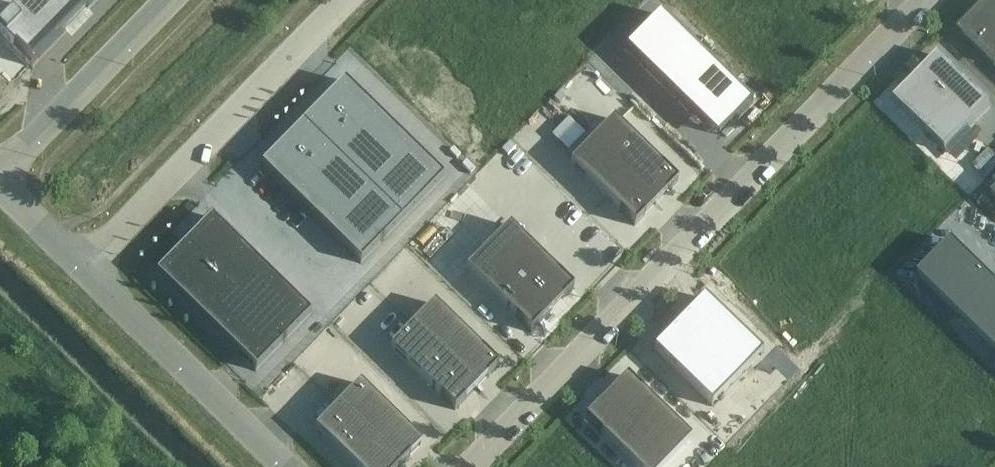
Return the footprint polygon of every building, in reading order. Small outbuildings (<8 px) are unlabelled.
[(95,0),(0,0),(0,36),(30,66),(95,0)] [(612,13),(624,0),(598,0),(612,13)] [(994,65),(994,0),(962,33),(994,65)] [(752,105),(659,14),(624,50),(708,131),(710,129),(717,136),(733,120),(735,123),(752,105)] [(939,57),(895,102),(946,151),(990,107),(939,57)] [(344,80),(302,123),(402,221),(444,178),(344,80)] [(614,118),(572,162),(634,224),(677,180),(614,118)] [(302,123),(260,166),(360,264),(402,221),(302,123)] [(210,218),(155,274),(256,371),(310,316),(210,218)] [(509,226),(466,270),(530,332),(573,288),(509,226)] [(918,277),(959,317),(993,282),(952,241),(918,277)] [(994,352),(994,283),(993,282),(959,317),(994,352)] [(704,298),(678,324),(736,381),(762,355),(704,298)] [(433,303),(412,325),(476,388),(497,366),(433,303)] [(678,324),(652,350),(711,407),(736,381),(678,324)] [(454,410),(476,388),(412,325),(390,347),(454,410)] [(585,419),(634,466),(664,466),(691,439),(626,377),(585,419)] [(424,441),(362,380),(340,403),(402,464),(424,441)] [(340,403),(317,426),(359,466),(399,466),(402,464),(340,403)]
